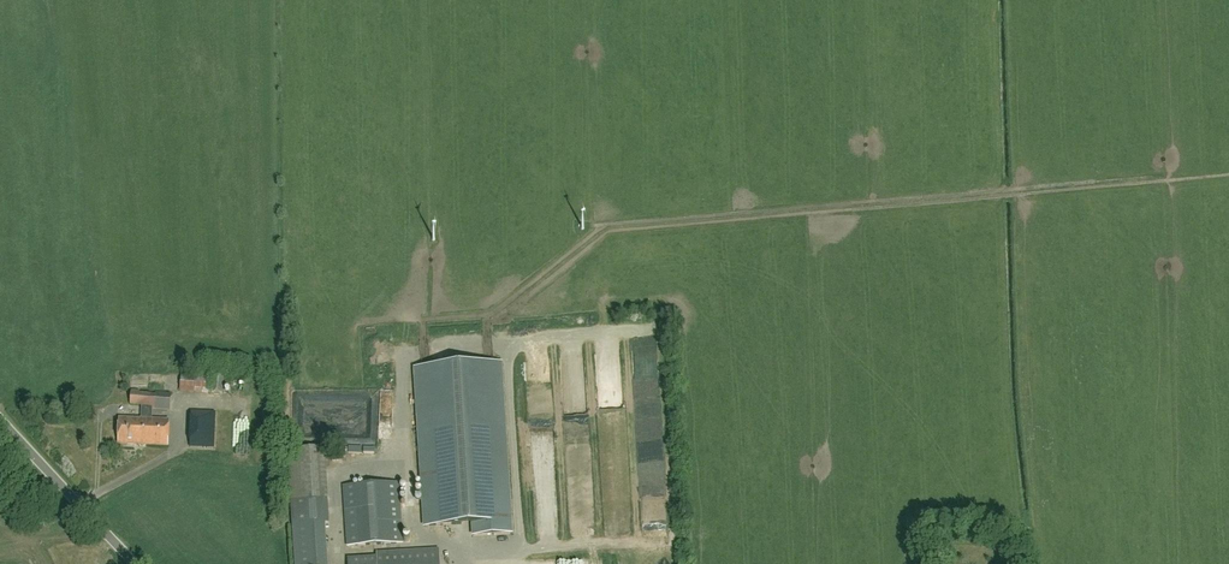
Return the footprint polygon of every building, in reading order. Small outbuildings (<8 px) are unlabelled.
[(474,536),(511,534),(500,364),(416,369),(426,526),(473,524),(474,536)] [(212,374),(182,372),(180,392),(210,393),(212,374)] [(224,394),(225,375),(213,374),(212,393),(224,394)] [(379,394),(382,409),(392,407),(390,392),(379,394)] [(170,410),(171,394),(131,393),(131,406),(142,406),(141,420),(119,419),(118,444),(168,446),(169,421),(152,420),(152,409),(170,410)] [(528,399),(528,408),(549,409),(550,401),(528,399)] [(312,408),(312,420),(340,418),(340,428),(363,427),(362,417),(351,418),(350,403),(342,404),(342,406),(312,408)] [(217,414),(190,413),(189,446),(216,447),(217,414)] [(389,439),(390,426),(379,425),(379,439),(389,439)] [(243,454),(245,439),(241,438),(240,444),(234,443),(233,453),(243,454)] [(535,447),(537,456),(548,454),(547,446),(535,447)] [(289,451),(297,563),(328,563),(326,525),(330,524),(325,449),(289,451)] [(347,547),(404,543),(400,482),(343,486),(347,547)] [(439,550),(378,554),(378,558),(349,560),(349,563),(440,563),(439,550)]
